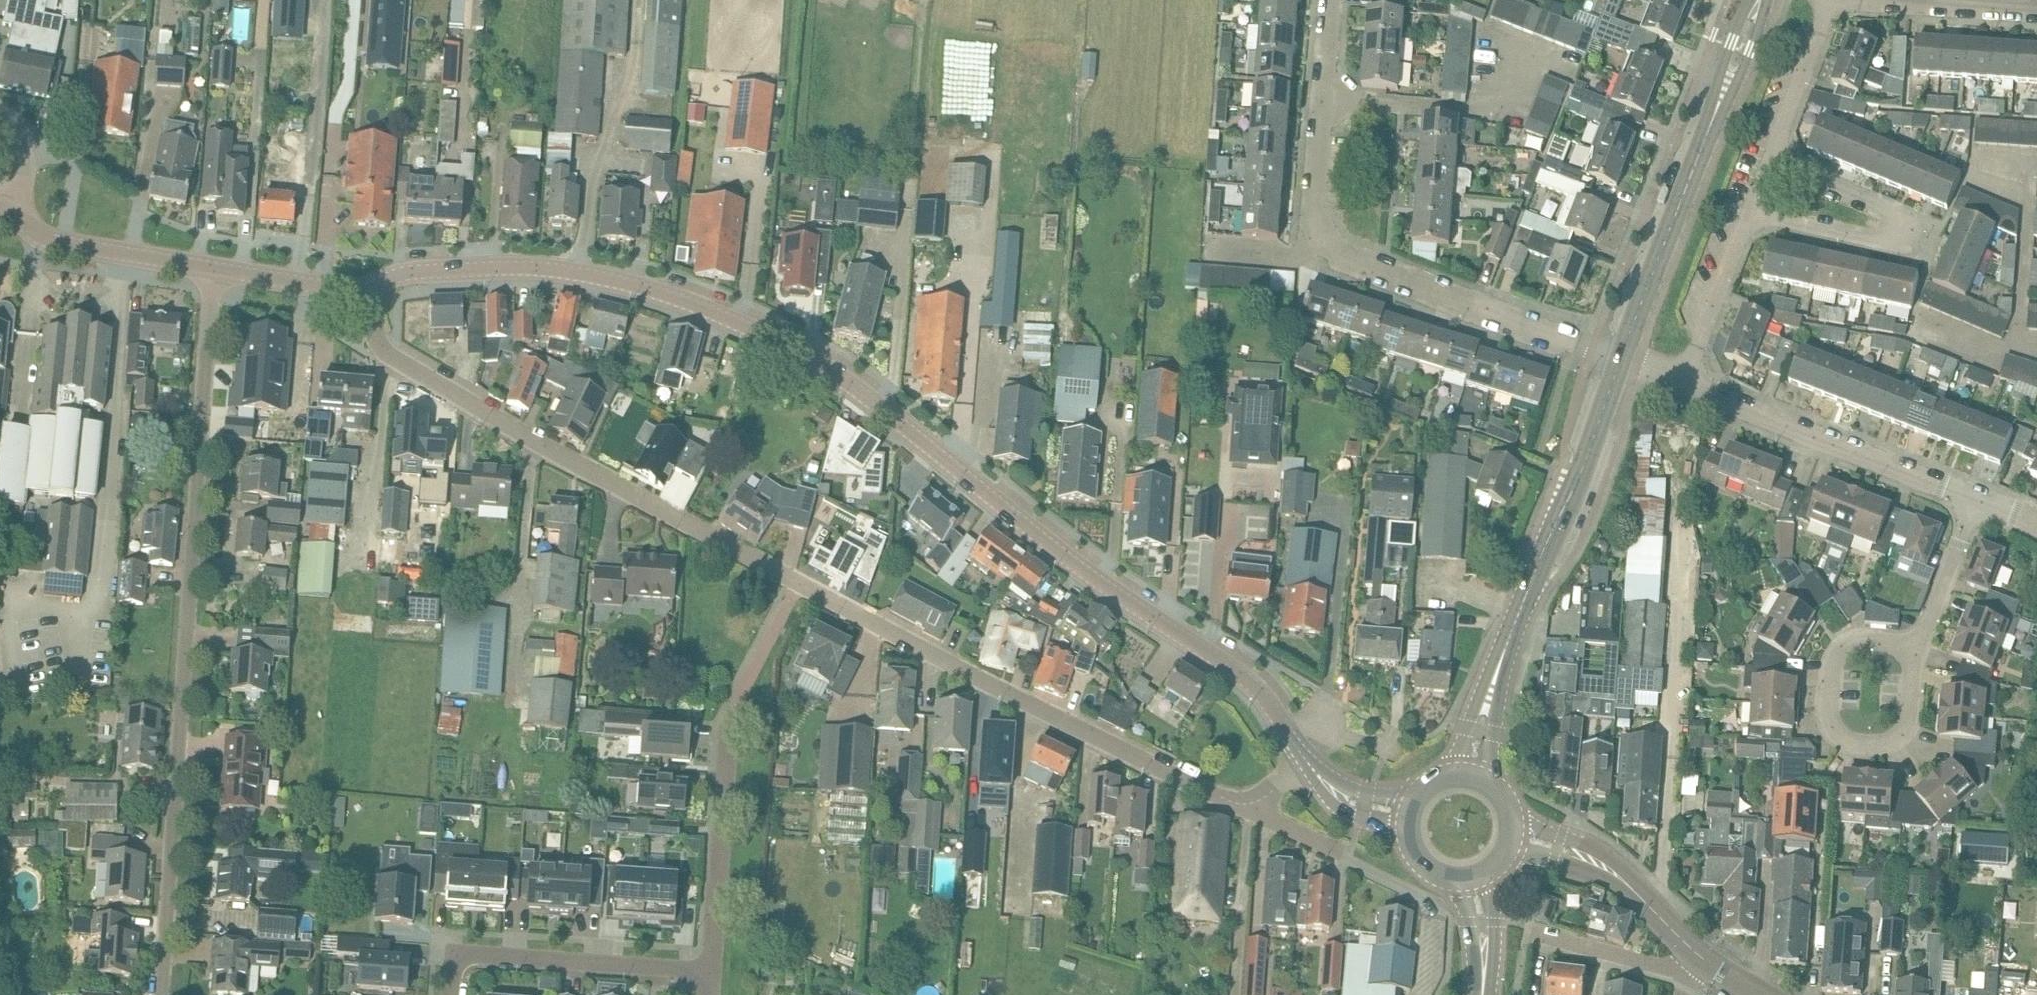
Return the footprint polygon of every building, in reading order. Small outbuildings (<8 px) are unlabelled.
[(55,61),(63,20),(44,16),(47,0),(8,0),(3,25),(12,27),(0,83),(0,87),(55,98),(62,62),(55,61)] [(78,0),(63,0),(62,18),(77,19),(78,0)] [(213,14),(228,15),(229,0),(214,0),(213,14)] [(271,40),(301,42),(304,0),(275,0),(271,40)] [(369,45),(399,48),(403,0),(373,0),(369,45)] [(604,55),(624,57),(628,0),(565,0),(561,52),(604,55)] [(643,44),(678,46),(681,14),(682,0),(646,0),(643,44)] [(1217,14),(1228,15),(1229,0),(1219,0),(1217,14)] [(1509,0),(1497,0),(1490,17),(1501,21),(1509,0)] [(1515,0),(1509,0),(1501,21),(1512,25),(1521,2),(1515,0)] [(1616,20),(1623,0),(1608,0),(1598,26),(1631,39),(1636,27),(1616,20)] [(1651,4),(1651,5),(1683,18),(1690,0),(1639,0),(1651,4)] [(478,1),(477,29),(484,29),(485,1),(478,1)] [(1512,25),(1523,29),(1532,6),(1521,2),(1512,25)] [(1297,31),(1299,6),(1263,3),(1261,28),(1297,31)] [(1433,14),(1434,5),(1419,3),(1418,13),(1433,14)] [(1483,21),(1487,12),(1464,3),(1461,10),(1460,12),(1474,18),(1483,21)] [(1433,14),(1449,16),(1450,6),(1434,5),(1433,14)] [(1674,41),(1683,18),(1651,5),(1642,28),(1674,41)] [(1450,6),(1449,16),(1472,24),(1474,18),(1460,12),(1461,10),(1451,6),(1451,7),(1450,6)] [(1542,10),(1532,6),(1523,29),(1533,33),(1542,10)] [(1369,9),(1367,35),(1403,38),(1405,12),(1369,9)] [(1552,14),(1542,10),(1533,33),(1543,37),(1552,14)] [(1563,18),(1552,14),(1543,37),(1554,41),(1563,18)] [(1448,34),(1473,36),(1474,25),(1473,24),(1472,24),(1449,16),(1448,34)] [(1573,22),(1563,18),(1554,41),(1564,45),(1573,22)] [(1564,45),(1575,49),(1584,26),(1573,22),(1564,45)] [(117,26),(116,62),(143,63),(145,27),(117,26)] [(1594,30),(1584,26),(1575,49),(1586,53),(1594,30)] [(1626,51),(1631,39),(1598,26),(1593,38),(1626,51)] [(1261,28),(1259,52),(1295,55),(1297,31),(1261,28)] [(1851,34),(1842,58),(1869,69),(1878,45),(1879,32),(1865,31),(1863,38),(1851,34)] [(1222,33),(1221,49),(1232,50),(1233,34),(1222,33)] [(1472,47),(1473,36),(1448,34),(1447,45),(1472,47)] [(1401,63),(1403,38),(1367,35),(1365,59),(1401,63)] [(1892,78),(1905,83),(1908,39),(1895,38),(1892,78)] [(1917,39),(1908,39),(1905,83),(1910,84),(1911,73),(1915,73),(1914,74),(1941,76),(1943,40),(1917,38),(1917,39)] [(1941,76),(1966,78),(1968,42),(1943,40),(1941,76)] [(1993,44),(1968,42),(1966,78),(1991,79),(1993,44)] [(445,43),(442,86),(458,87),(460,44),(445,43)] [(1991,79),(2015,81),(2018,45),(1993,44),(1991,79)] [(1447,45),(1446,58),(1471,59),(1472,47),(1447,45)] [(2036,82),(2036,47),(2018,45),(2015,81),(2036,82)] [(229,88),(232,50),(213,49),(211,87),(229,88)] [(1232,50),(1221,49),(1220,65),(1231,66),(1232,50)] [(604,55),(561,52),(555,134),(598,137),(604,55)] [(1293,81),(1295,55),(1259,52),(1257,78),(1293,81)] [(1632,52),(1622,76),(1655,89),(1664,65),(1632,52)] [(1095,80),(1096,55),(1083,54),(1081,79),(1095,80)] [(185,58),(172,57),(158,56),(156,86),(183,88),(185,58)] [(1446,58),(1445,69),(1470,71),(1471,59),(1446,58)] [(1888,76),(1869,69),(1842,58),(1833,82),(1839,85),(1834,96),(1842,98),(1855,101),(1858,92),(1859,92),(1864,82),(1883,89),(1888,76)] [(1399,89),(1401,63),(1365,59),(1363,86),(1399,89)] [(96,96),(92,130),(129,136),(132,116),(138,66),(114,64),(95,61),(93,81),(98,82),(96,96)] [(1469,83),(1470,71),(1445,69),(1444,81),(1469,83)] [(1546,74),(1541,85),(1565,94),(1569,84),(1546,74)] [(1646,113),(1655,89),(1622,76),(1613,100),(1608,98),(1607,100),(1584,91),(1587,85),(1578,81),(1571,98),(1621,118),(1626,106),(1646,113)] [(1469,83),(1444,81),(1443,93),(1467,95),(1469,83)] [(734,84),(727,150),(766,155),(774,89),(734,84)] [(1256,84),(1254,110),(1290,113),(1292,87),(1256,84)] [(1561,105),(1565,94),(1541,85),(1537,96),(1561,105)] [(1218,91),(1217,106),(1228,107),(1229,91),(1218,91)] [(1537,96),(1533,107),(1556,116),(1561,105),(1537,96)] [(1925,109),(1940,110),(1940,97),(1926,96),(1925,109)] [(1940,97),(1940,110),(1954,111),(1955,98),(1940,97)] [(1617,130),(1621,118),(1571,98),(1566,110),(1601,125),(1592,149),(1600,152),(1627,162),(1636,138),(1617,130)] [(1839,111),(1852,114),(1855,101),(1842,98),(1839,111)] [(440,100),(439,141),(455,141),(456,101),(440,100)] [(1987,113),(1988,101),(1976,100),(1975,113),(1987,113)] [(1855,101),(1852,114),(1864,117),(1867,104),(1855,101)] [(2000,114),(2001,102),(1988,101),(1987,113),(2000,114)] [(2025,103),(2025,116),(2036,117),(2036,104),(2025,103)] [(690,104),(688,121),(704,122),(706,106),(690,104)] [(1228,107),(1217,106),(1216,122),(1226,123),(1228,107)] [(1533,107),(1529,118),(1552,127),(1556,116),(1533,107)] [(1288,138),(1290,113),(1254,110),(1252,135),(1288,138)] [(1888,125),(1900,126),(1901,114),(1889,113),(1888,125)] [(1914,114),(1901,114),(1900,126),(1913,127),(1914,114)] [(1422,141),(1458,144),(1461,118),(1425,115),(1422,141)] [(624,150),(669,154),(672,121),(627,116),(624,150)] [(1941,129),(1953,130),(1954,117),(1942,116),(1941,129)] [(1832,160),(1846,127),(1822,117),(1809,150),(1832,160)] [(1972,118),(1954,117),(1953,130),(1966,131),(1971,131),(1972,118)] [(1548,138),(1552,127),(1529,118),(1524,129),(1548,138)] [(1986,143),(1988,119),(1977,119),(1976,143),(1986,143)] [(1999,120),(1988,119),(1986,143),(1997,144),(1999,120)] [(2010,121),(1999,120),(1997,144),(2008,145),(2010,121)] [(2010,121),(2008,145),(2019,146),(2020,122),(2010,121)] [(539,150),(542,125),(512,122),(510,147),(539,150)] [(2031,122),(2020,122),(2019,146),(2029,146),(2031,122)] [(186,205),(190,186),(191,178),(190,178),(197,142),(192,141),(194,128),(165,123),(156,170),(155,170),(153,178),(149,198),(186,205)] [(1832,160),(1855,169),(1869,136),(1846,127),(1832,160)] [(232,135),(225,135),(208,133),(204,179),(203,199),(219,201),(218,213),(219,213),(244,214),(245,194),(248,163),(247,163),(248,149),(231,148),(232,135)] [(1288,138),(1252,135),(1249,159),(1285,163),(1288,138)] [(395,140),(372,138),(351,136),(349,171),(347,191),(357,192),(354,224),(388,227),(390,207),(395,140)] [(1557,136),(1551,153),(1564,158),(1570,141),(1557,136)] [(1892,146),(1869,136),(1855,169),(1878,179),(1892,146)] [(1210,139),(1209,156),(1220,157),(1221,140),(1210,139)] [(1422,141),(1420,166),(1456,169),(1458,144),(1422,141)] [(1902,189),(1915,156),(1892,146),(1878,179),(1902,189)] [(1627,162),(1600,152),(1592,149),(1583,172),(1564,164),(1558,177),(1586,188),(1592,190),(1596,178),(1618,186),(1627,162)] [(691,187),(693,152),(679,152),(678,186),(691,187)] [(1219,172),(1220,157),(1209,156),(1208,171),(1219,172)] [(1925,198),(1938,165),(1915,156),(1902,189),(1925,198)] [(653,157),(652,183),(674,185),(676,158),(653,157)] [(1249,159),(1247,185),(1283,188),(1285,163),(1249,159)] [(1535,160),(1529,175),(1539,179),(1542,171),(1544,164),(1535,160)] [(435,179),(432,223),(460,226),(462,206),(463,181),(449,180),(450,169),(448,165),(439,164),(436,168),(435,179)] [(533,231),(535,212),(538,166),(507,164),(502,229),(533,231)] [(1938,165),(1925,198),(1948,208),(1962,175),(1938,165)] [(1420,166),(1418,191),(1466,195),(1466,189),(1471,187),(1472,175),(1467,171),(1456,170),(1456,169),(1420,166)] [(405,221),(432,223),(435,179),(409,178),(409,170),(399,169),(397,194),(407,195),(405,221)] [(576,222),(577,202),(578,190),(566,190),(568,170),(554,169),(553,188),(552,188),(549,220),(552,221),(553,225),(562,226),(563,222),(576,222)] [(945,203),(945,205),(982,208),(985,172),(948,169),(945,203)] [(1542,171),(1539,179),(1537,183),(1569,196),(1557,225),(1577,233),(1596,241),(1608,210),(1581,199),(1586,188),(1558,177),(1542,171)] [(1533,194),(1537,183),(1539,179),(1529,175),(1524,190),(1533,194)] [(899,204),(901,181),(863,177),(860,203),(856,203),(854,224),(854,225),(898,230),(901,204),(899,204)] [(293,225),(294,205),(295,197),(294,197),(295,183),(267,181),(266,195),(262,194),(260,222),(293,225)] [(820,181),(819,197),(834,198),(836,183),(820,181)] [(1247,185),(1245,210),(1281,213),(1283,188),(1247,185)] [(1965,214),(1974,192),(1963,187),(1954,209),(1963,213),(1965,214)] [(1212,207),(1222,208),(1223,191),(1213,190),(1212,207)] [(638,193),(604,191),(601,239),(634,241),(635,227),(640,227),(641,212),(636,211),(638,193)] [(1418,191),(1416,216),(1452,219),(1454,194),(1466,195),(1418,191)] [(1985,197),(1974,192),(1965,214),(1976,218),(1985,197)] [(1996,201),(1985,197),(1976,218),(1987,223),(1996,201)] [(737,260),(744,204),(692,198),(689,223),(687,243),(699,244),(695,275),(735,279),(737,260)] [(943,241),(945,205),(945,203),(916,201),(914,239),(943,241)] [(1997,227),(1998,228),(2007,206),(1996,201),(1987,223),(1997,227)] [(2020,212),(2007,206),(1998,228),(2018,236),(2019,231),(2020,212)] [(1222,208),(1212,207),(1210,223),(1221,224),(1222,208)] [(1505,223),(1514,227),(1520,211),(1511,208),(1505,223)] [(1279,239),(1281,213),(1245,210),(1243,236),(1279,239)] [(1987,251),(1997,227),(1987,223),(1976,218),(1965,214),(1963,213),(1953,237),(1987,251)] [(1535,232),(1540,219),(1527,215),(1522,228),(1535,232)] [(1450,245),(1452,219),(1416,216),(1414,242),(1450,245)] [(1514,227),(1505,223),(1503,228),(1497,225),(1486,254),(1501,260),(1514,227)] [(1521,227),(1507,263),(1505,269),(1519,274),(1528,251),(1555,261),(1548,281),(1576,292),(1588,262),(1576,257),(1579,250),(1535,232),(1522,228),(1521,227)] [(791,291),(791,295),(805,296),(806,292),(811,293),(813,270),(828,271),(831,233),(807,230),(806,240),(785,238),(781,274),(787,275),(785,290),(791,291)] [(997,233),(992,303),(1013,305),(1018,235),(997,233)] [(1953,237),(1943,260),(1977,274),(1987,251),(1953,237)] [(1764,278),(1789,283),(1796,248),(1772,243),(1764,278)] [(2003,246),(2002,258),(2016,259),(2017,246),(2003,246)] [(1814,288),(1821,254),(1796,248),(1789,283),(1814,288)] [(1814,288),(1838,294),(1846,259),(1821,254),(1814,288)] [(2016,271),(2016,259),(2002,258),(2002,270),(2016,271)] [(1838,294),(1863,299),(1870,264),(1846,259),(1838,294)] [(1949,290),(1960,294),(1967,297),(1977,274),(1943,260),(1934,283),(1939,285),(1949,290)] [(1187,264),(1185,288),(1199,289),(1201,265),(1187,264)] [(1863,299),(1887,304),(1895,270),(1870,264),(1863,299)] [(1199,290),(1211,291),(1214,266),(1201,265),(1199,289),(1199,290)] [(1211,291),(1223,292),(1225,267),(1214,266),(1211,291)] [(869,342),(874,322),(886,276),(850,267),(839,313),(834,333),(869,342)] [(1236,268),(1225,267),(1223,292),(1234,293),(1236,268)] [(1236,268),(1234,293),(1245,294),(1247,269),(1236,268)] [(1257,295),(1259,270),(1247,269),(1245,294),(1257,295)] [(1259,270),(1257,295),(1269,296),(1271,271),(1259,270)] [(1895,270),(1887,304),(1912,310),(1919,275),(1895,270)] [(1920,303),(1930,307),(1939,285),(1934,283),(1929,281),(1920,303)] [(1300,319),(1324,326),(1334,293),(1310,285),(1300,319)] [(1940,311),(1949,290),(1939,285),(1930,307),(1940,311)] [(1940,311),(1951,316),(1960,294),(1949,290),(1940,311)] [(1324,326),(1348,333),(1358,300),(1334,293),(1324,326)] [(1960,294),(1951,316),(1961,320),(1970,298),(1967,297),(1960,294)] [(573,329),(575,319),(579,299),(559,295),(555,314),(553,324),(547,352),(567,356),(573,329)] [(1771,309),(1783,312),(1786,299),(1774,296),(1771,309)] [(462,297),(430,298),(432,342),(455,341),(454,329),(463,328),(462,297)] [(922,399),(938,401),(940,405),(948,406),(951,402),(954,402),(963,301),(920,297),(913,378),(924,379),(922,399)] [(486,299),(486,304),(487,339),(502,338),(507,338),(506,298),(486,299)] [(1961,320),(1971,324),(1980,303),(1970,298),(1961,320)] [(1999,310),(2001,311),(2012,316),(2013,299),(2000,298),(1999,310)] [(1786,299),(1783,312),(1796,314),(1799,302),(1786,299)] [(1348,333),(1372,341),(1373,341),(1381,315),(1384,308),(1358,300),(1348,333)] [(590,321),(584,346),(603,350),(607,335),(622,339),(629,310),(595,301),(590,321)] [(8,343),(13,344),(16,312),(14,308),(12,305),(8,303),(4,302),(0,304),(0,371),(5,371),(8,343)] [(1991,307),(1980,303),(1971,324),(1982,329),(1991,307)] [(468,339),(487,339),(486,304),(467,305),(468,339)] [(1783,312),(1771,309),(1767,308),(1758,304),(1755,312),(1745,308),(1735,333),(1763,343),(1791,354),(1795,343),(1766,332),(1771,320),(1778,323),(1801,329),(1804,316),(1796,314),(1783,312)] [(2036,330),(2036,306),(2029,305),(2028,329),(2036,330)] [(1820,319),(1833,321),(1835,309),(1823,306),(1820,319)] [(1982,329),(1992,333),(2001,311),(1999,310),(1991,307),(1982,329)] [(1024,308),(1025,356),(1050,356),(1049,308),(1024,308)] [(1835,309),(1833,321),(1845,323),(1847,311),(1835,309)] [(2012,316),(2001,311),(1992,333),(2002,338),(2012,316)] [(531,314),(514,314),(515,342),(532,342),(531,314)] [(140,342),(145,343),(179,346),(182,319),(143,315),(140,342)] [(1404,322),(1381,315),(1373,341),(1372,341),(1370,348),(1394,355),(1404,322)] [(1870,328),(1882,330),(1884,317),(1872,315),(1870,328)] [(1884,317),(1882,330),(1895,332),(1897,320),(1884,317)] [(100,440),(87,438),(88,426),(89,412),(82,411),(82,407),(103,409),(109,352),(111,332),(90,330),(90,320),(69,318),(67,332),(45,330),(40,383),(36,383),(34,403),(32,417),(56,419),(56,423),(30,420),(29,432),(4,429),(0,462),(0,506),(25,509),(26,495),(93,502),(94,499),(100,440)] [(1394,355),(1419,363),(1429,330),(1404,322),(1394,355)] [(705,335),(671,326),(656,382),(679,388),(682,375),(693,378),(705,335)] [(1834,341),(1836,328),(1824,326),(1821,339),(1834,341)] [(246,329),(244,345),(247,345),(248,345),(248,347),(247,361),(290,365),(290,364),(292,340),(286,340),(287,332),(246,328),(246,329)] [(1848,331),(1836,328),(1834,341),(1846,343),(1848,331)] [(1443,370),(1453,337),(1429,330),(1419,363),(1443,370)] [(1782,376),(1791,354),(1763,343),(1735,333),(1726,356),(1752,367),(1758,353),(1775,359),(1770,372),(1782,376)] [(1871,348),(1884,350),(1886,337),(1874,335),(1871,348)] [(1478,345),(1453,337),(1443,370),(1467,378),(1468,378),(1476,350),(1478,345)] [(1886,337),(1884,350),(1896,352),(1907,354),(1911,344),(1898,339),(1886,337)] [(502,338),(487,339),(481,362),(497,361),(502,338)] [(572,343),(568,362),(573,364),(579,366),(584,346),(572,343)] [(1101,349),(1059,346),(1053,420),(1084,423),(1085,411),(1095,411),(1101,349)] [(130,348),(127,375),(126,387),(132,387),(132,382),(138,383),(138,382),(145,382),(148,348),(147,348),(145,348),(130,347),(130,348)] [(1814,391),(1827,357),(1803,348),(1790,381),(1814,391)] [(1919,361),(1931,365),(1935,353),(1924,348),(1919,361)] [(1489,392),(1500,358),(1476,350),(1468,378),(1467,378),(1465,384),(1489,392)] [(1931,365),(1942,370),(1947,357),(1935,353),(1931,365)] [(1999,377),(2010,381),(2017,358),(2007,354),(1999,377)] [(1310,371),(1314,361),(1299,355),(1295,365),(1310,371)] [(511,396),(508,403),(528,412),(536,393),(542,378),(550,360),(550,359),(543,356),(539,365),(526,360),(517,380),(513,380),(508,393),(511,396)] [(1850,366),(1827,357),(1814,391),(1837,400),(1850,366)] [(1947,357),(1942,370),(1939,378),(1951,382),(1959,362),(1947,357)] [(1513,399),(1523,365),(1500,358),(1489,392),(1513,399)] [(2018,383),(2020,384),(2027,361),(2017,358),(2010,381),(2018,383)] [(609,407),(619,387),(573,364),(568,362),(565,361),(563,365),(550,360),(542,378),(555,384),(568,390),(548,429),(583,446),(604,404),(609,407)] [(231,389),(230,407),(253,409),(277,411),(286,412),(289,378),(290,365),(247,361),(246,371),(242,371),(238,370),(237,375),(236,389),(231,389)] [(1314,361),(1310,371),(1325,377),(1328,367),(1314,361)] [(2036,366),(2036,364),(2027,361),(2020,384),(2029,387),(2030,387),(2036,366)] [(1523,365),(1513,399),(1538,407),(1549,373),(1523,365)] [(1736,366),(1731,376),(1739,379),(1743,369),(1736,366)] [(1837,400),(1860,409),(1873,375),(1850,366),(1837,400)] [(1978,384),(1983,371),(1971,366),(1966,379),(1978,384)] [(1243,369),(1242,381),(1277,383),(1278,372),(1243,369)] [(1358,390),(1362,380),(1337,371),(1334,381),(1358,390)] [(1994,376),(1983,371),(1978,384),(1989,388),(1994,376)] [(736,377),(733,390),(745,393),(750,377),(740,374),(739,378),(736,377)] [(1177,378),(1143,375),(1138,444),(1172,447),(1177,378)] [(1884,418),(1897,384),(1873,375),(1860,409),(1884,418)] [(307,414),(305,438),(329,440),(330,429),(331,414),(344,415),(346,415),(350,381),(321,378),(319,398),(318,413),(319,413),(319,415),(307,414)] [(1377,386),(1362,380),(1358,390),(1373,396),(1377,386)] [(350,381),(346,415),(357,416),(356,431),(369,432),(370,417),(371,417),(374,383),(350,381)] [(138,382),(138,383),(137,408),(152,409),(154,383),(145,382),(138,382)] [(2029,387),(2020,384),(2018,383),(2013,398),(2024,402),(2029,387)] [(1884,418),(1907,427),(1920,394),(1897,384),(1884,418)] [(2036,399),(2036,389),(2030,387),(2029,387),(2024,402),(2034,406),(2036,399)] [(1235,389),(1231,461),(1273,463),(1278,391),(1235,389)] [(1044,431),(1045,411),(1047,395),(1001,390),(996,439),(994,459),(1030,462),(1033,430),(1044,431)] [(1944,403),(1920,394),(1907,427),(1930,436),(1944,403)] [(1387,409),(1402,415),(1406,405),(1391,399),(1387,409)] [(1954,445),(1967,412),(1944,403),(1930,436),(1954,445)] [(1406,405),(1402,415),(1416,420),(1420,411),(1406,405)] [(823,406),(818,413),(820,418),(826,422),(832,412),(823,406)] [(1954,445),(1977,455),(1990,421),(1967,412),(1954,445)] [(133,417),(132,424),(138,428),(144,425),(145,418),(139,414),(133,417)] [(1438,426),(1454,427),(1455,416),(1439,416),(1438,426)] [(1471,417),(1455,416),(1454,427),(1470,428),(1471,417)] [(392,459),(391,476),(401,476),(402,462),(420,463),(417,507),(447,510),(449,476),(443,475),(446,435),(425,433),(426,420),(397,418),(395,460),(392,459)] [(227,420),(226,438),(252,441),(254,422),(227,420)] [(1990,421),(1977,455),(2001,464),(2014,430),(1990,421)] [(1485,434),(1500,440),(1504,430),(1489,424),(1485,434)] [(2021,427),(2017,439),(2029,444),(2034,432),(2021,427)] [(657,429),(634,473),(664,490),(674,471),(695,482),(711,453),(686,440),(684,444),(657,429)] [(1504,430),(1500,440),(1516,445),(1519,436),(1504,430)] [(1094,501),(1096,481),(1100,435),(1064,433),(1060,478),(1058,498),(1094,501)] [(833,434),(821,480),(860,483),(859,499),(878,500),(881,461),(871,460),(874,456),(855,442),(852,445),(833,434)] [(1460,560),(1465,477),(1467,462),(1467,459),(1466,459),(1468,436),(1448,435),(1446,458),(1429,457),(1429,458),(1428,458),(1422,557),(1460,560)] [(2033,446),(2029,444),(2017,439),(2012,451),(2018,453),(2036,463),(2036,448),(2033,446)] [(1359,457),(1360,444),(1347,443),(1345,456),(1359,457)] [(1746,485),(1758,456),(1731,446),(1726,459),(1712,453),(1702,479),(1726,488),(1729,479),(1746,485)] [(324,463),(324,465),(351,468),(360,469),(362,453),(341,451),(327,461),(324,463)] [(276,485),(279,457),(263,456),(262,465),(246,463),(243,495),(244,495),(243,502),(257,503),(257,497),(285,500),(285,504),(271,503),(269,520),(299,522),(301,497),(286,495),(286,486),(276,485)] [(1467,462),(1465,477),(1479,483),(1475,493),(1505,504),(1520,467),(1501,460),(1490,456),(1485,469),(1467,462)] [(1758,456),(1746,485),(1763,492),(1759,501),(1783,510),(1793,484),(1779,479),(1784,466),(1758,456)] [(1283,480),(1280,514),(1305,517),(1307,503),(1313,503),(1315,477),(1309,476),(1303,476),(1304,460),(1283,458),(1281,480),(1283,480)] [(351,468),(324,465),(312,464),(306,523),(345,527),(351,468)] [(508,508),(510,490),(511,470),(474,467),(473,478),(454,476),(451,507),(477,509),(477,505),(508,508)] [(1356,642),(1354,662),(1376,663),(1381,602),(1382,584),(1387,522),(1387,521),(1385,521),(1385,519),(1409,521),(1412,483),(1413,469),(1390,467),(1389,482),(1372,480),(1363,601),(1368,602),(1366,632),(1357,631),(1356,642)] [(730,506),(719,522),(755,546),(766,530),(772,521),(789,525),(788,527),(807,532),(817,493),(798,488),(797,494),(782,490),(766,479),(755,495),(743,486),(730,506)] [(1164,546),(1165,526),(1169,482),(1128,479),(1127,492),(1125,512),(1131,513),(1129,544),(1164,546)] [(1832,528),(1847,490),(1824,481),(1818,498),(1805,494),(1796,518),(1809,523),(1811,520),(1832,528)] [(932,567),(939,573),(952,555),(963,539),(954,531),(964,518),(928,489),(908,514),(942,542),(926,562),(932,567)] [(1869,498),(1847,490),(1832,528),(1854,537),(1869,498)] [(381,533),(405,534),(408,493),(385,491),(381,533)] [(1869,498),(1854,537),(1876,545),(1873,552),(1876,553),(1885,556),(1887,557),(1897,529),(1885,524),(1892,507),(1869,498)] [(1194,539),(1214,540),(1217,500),(1197,499),(1194,539)] [(573,561),(577,523),(579,503),(551,500),(548,531),(562,532),(559,560),(539,558),(533,610),(573,615),(579,562),(573,561)] [(30,531),(26,571),(34,572),(45,573),(43,593),(81,597),(83,577),(86,577),(93,511),(49,507),(47,533),(30,531)] [(145,536),(144,551),(147,552),(153,552),(151,564),(153,564),(173,566),(178,511),(158,509),(156,509),(155,519),(147,519),(145,536)] [(1904,559),(1926,567),(1936,542),(1939,543),(1945,527),(1929,521),(1928,524),(1919,520),(1904,559)] [(1777,522),(1774,560),(1793,562),(1795,524),(1777,522)] [(266,526),(260,525),(240,523),(237,555),(262,558),(264,540),(297,544),(298,530),(266,527),(266,526)] [(824,542),(810,569),(847,589),(853,578),(870,587),(885,543),(866,533),(861,543),(832,527),(824,542)] [(991,571),(1013,586),(1032,560),(989,528),(977,544),(966,559),(988,575),(991,571)] [(1329,595),(1331,575),(1336,535),(1292,530),(1287,569),(1285,589),(1289,590),(1284,630),(1320,634),(1325,594),(1329,595)] [(1967,583),(1990,592),(2005,553),(1995,550),(1996,547),(1981,541),(1975,557),(1977,558),(1967,583)] [(1230,563),(1226,596),(1230,597),(1231,600),(1238,601),(1240,598),(1267,601),(1271,558),(1231,553),(1230,563)] [(1876,553),(1874,559),(1882,562),(1885,556),(1876,553)] [(952,555),(939,573),(936,577),(952,588),(968,566),(952,555)] [(673,598),(674,580),(676,560),(624,556),(623,571),(596,569),(593,603),(622,605),(622,594),(673,598)] [(1702,573),(1712,574),(1713,559),(1703,559),(1702,573)] [(1004,597),(1000,602),(1057,630),(1057,629),(1059,631),(1075,608),(1074,607),(1079,601),(1068,593),(1061,602),(1052,595),(1058,587),(1047,578),(1050,574),(1032,560),(1013,586),(1006,596),(1005,595),(1004,597)] [(1793,562),(1774,560),(1770,560),(1781,577),(1789,589),(1784,598),(1772,591),(1761,611),(1772,618),(1807,639),(1816,623),(1812,620),(1815,616),(1809,607),(1820,600),(1805,579),(1798,567),(1795,562),(1793,562)] [(1804,563),(1798,567),(1805,579),(1810,576),(1814,573),(1815,573),(1810,566),(1804,563)] [(117,592),(116,601),(145,604),(145,594),(147,566),(127,565),(119,564),(117,592)] [(1477,577),(1477,565),(1466,564),(1465,576),(1477,577)] [(288,571),(264,569),(262,588),(286,591),(288,571)] [(1810,576),(1805,579),(1820,600),(1831,593),(1816,571),(1815,573),(1814,573),(1810,576)] [(940,639),(949,621),(956,608),(906,581),(891,610),(925,628),(924,631),(940,639)] [(1381,602),(1376,663),(1398,665),(1400,645),(1401,635),(1392,634),(1394,604),(1393,603),(1395,585),(1382,584),(1381,602)] [(1852,586),(1834,598),(1849,621),(1862,612),(1864,604),(1852,586)] [(444,645),(441,690),(499,694),(505,610),(485,608),(486,591),(463,589),(462,594),(461,606),(447,605),(444,645)] [(1000,602),(1004,597),(993,589),(984,601),(999,604),(1000,602)] [(1581,722),(1584,717),(1591,707),(1592,700),(1604,701),(1617,702),(1620,667),(1620,662),(1624,604),(1625,592),(1584,589),(1578,661),(1559,660),(1559,662),(1546,661),(1547,656),(1546,655),(1542,694),(1560,696),(1557,720),(1566,721),(1581,722)] [(1992,605),(2016,615),(2021,602),(1996,593),(1992,605)] [(1899,625),(1901,611),(1893,611),(1869,601),(1867,608),(1865,622),(1899,625)] [(1620,662),(1620,667),(1661,670),(1667,605),(1663,605),(1628,604),(1624,663),(1620,662)] [(1965,614),(1958,631),(2000,647),(2005,634),(2013,637),(2021,617),(2016,615),(1992,605),(1987,617),(1970,610),(1968,615),(1965,614)] [(1059,631),(1074,641),(1095,657),(1095,656),(1097,646),(1115,622),(1095,607),(1087,617),(1075,608),(1059,631)] [(1045,630),(1025,623),(996,614),(986,643),(981,662),(1010,670),(1016,651),(1021,636),(1041,643),(1045,630)] [(1449,667),(1452,634),(1453,615),(1437,614),(1436,632),(1421,631),(1418,663),(1416,663),(1414,689),(1448,692),(1451,667),(1449,667)] [(1797,655),(1807,639),(1772,618),(1755,647),(1754,667),(1780,668),(1780,657),(1791,657),(1794,653),(1797,655)] [(860,665),(845,657),(852,644),(814,625),(793,668),(821,682),(830,687),(828,691),(841,698),(860,665)] [(289,651),(291,634),(257,631),(256,649),(289,651)] [(1970,661),(1965,676),(1990,682),(1995,669),(1992,668),(2000,647),(1958,631),(1951,648),(1955,650),(1953,655),(1970,661)] [(551,674),(574,676),(577,637),(555,635),(554,641),(527,639),(525,661),(535,662),(534,683),(531,683),(529,709),(519,708),(518,725),(568,729),(571,686),(550,684),(551,674)] [(1090,673),(1095,657),(1074,641),(1069,655),(1048,647),(1033,686),(1064,697),(1075,668),(1090,673)] [(1698,643),(1697,659),(1714,660),(1715,644),(1698,643)] [(232,691),(244,692),(244,694),(248,699),(255,699),(259,695),(259,693),(265,693),(266,679),(270,679),(271,656),(234,653),(232,691)] [(1181,666),(1166,689),(1181,699),(1174,711),(1185,718),(1207,682),(1181,666)] [(1755,689),(1754,703),(1799,706),(1801,687),(1797,687),(1797,682),(1779,681),(1780,668),(1754,667),(1746,666),(1745,688),(1755,689)] [(1617,702),(1617,709),(1635,710),(1636,692),(1662,694),(1663,670),(1661,670),(1620,667),(1617,702)] [(910,730),(913,696),(915,676),(883,674),(881,696),(877,695),(876,715),(875,727),(910,730)] [(786,675),(778,815),(827,817),(832,693),(820,692),(821,682),(786,675)] [(1149,682),(1138,675),(1127,693),(1147,706),(1155,692),(1147,686),(1149,682)] [(1941,695),(1939,713),(1984,717),(1985,705),(1996,706),(1998,683),(1990,682),(1965,676),(1963,691),(1945,690),(1945,695),(1941,695)] [(1540,719),(1557,720),(1560,696),(1542,694),(1540,719)] [(1105,698),(1099,719),(1125,732),(1126,732),(1138,708),(1137,707),(1129,696),(1123,707),(1122,706),(1105,698)] [(1591,707),(1584,717),(1603,718),(1604,701),(1592,700),(1591,707)] [(968,754),(970,726),(971,706),(936,703),(933,751),(968,754)] [(1750,725),(1749,740),(1775,741),(1775,728),(1794,730),(1794,724),(1798,725),(1799,706),(1754,703),(1753,725),(1750,725)] [(457,736),(463,709),(443,705),(437,732),(457,736)] [(161,713),(141,711),(126,710),(122,767),(156,770),(161,713)] [(596,712),(595,725),(604,725),(604,736),(641,739),(640,756),(688,760),(690,734),(678,733),(679,718),(596,712)] [(1984,717),(1939,713),(1937,732),(1941,732),(1941,738),(1962,739),(1961,751),(1996,754),(1998,732),(1983,731),(1984,717)] [(1576,791),(1581,722),(1566,721),(1564,740),(1556,739),(1552,789),(1576,791)] [(1691,721),(1691,735),(1706,735),(1706,722),(1691,721)] [(983,726),(979,786),(990,787),(988,806),(1008,808),(1009,788),(1014,728),(983,726)] [(839,728),(835,791),(868,793),(872,730),(839,728)] [(265,740),(254,739),(234,737),(232,767),(226,767),(223,807),(257,809),(260,767),(263,767),(265,740)] [(1641,738),(1625,737),(1623,737),(1620,785),(1627,786),(1624,827),(1656,829),(1663,739),(1641,738)] [(1781,752),(1781,742),(1775,742),(1775,741),(1749,740),(1740,739),(1739,756),(1764,758),(1765,752),(1781,752)] [(1042,740),(1028,768),(1051,779),(1046,788),(1056,793),(1074,756),(1042,740)] [(1781,752),(1781,761),(1807,763),(1816,763),(1817,750),(1808,741),(1806,743),(1781,742),(1781,752)] [(1613,760),(1613,747),(1584,745),(1581,792),(1611,794),(1613,760)] [(1947,763),(1933,775),(1958,806),(1985,784),(1986,767),(1995,768),(1996,754),(1961,751),(1960,763),(1954,763),(1949,766),(1947,763)] [(899,756),(896,800),(918,802),(922,757),(899,756)] [(1806,783),(1807,763),(1781,761),(1780,781),(1797,782),(1806,783)] [(630,767),(627,807),(655,809),(655,813),(653,812),(653,814),(670,815),(670,814),(668,813),(669,810),(684,811),(687,783),(672,782),(672,781),(659,780),(660,771),(661,771),(661,769),(630,767)] [(1846,773),(1845,791),(1837,790),(1838,784),(1837,784),(1834,821),(1866,824),(1871,771),(1852,769),(1852,773),(1846,773)] [(1892,798),(1894,777),(1889,776),(1889,772),(1871,771),(1866,824),(1865,828),(1901,831),(1901,825),(1902,825),(1904,799),(1892,798)] [(1957,826),(1958,806),(1933,775),(1918,787),(1921,790),(1917,794),(1916,800),(1904,799),(1902,825),(1932,828),(1940,821),(1944,825),(1953,826),(1957,826)] [(1104,820),(1115,821),(1116,821),(1118,794),(1119,781),(1091,779),(1088,826),(1103,827),(1104,820)] [(1796,792),(1797,782),(1780,781),(1779,781),(1778,791),(1778,802),(1777,822),(1775,839),(1815,842),(1818,794),(1796,792)] [(22,785),(21,801),(28,801),(37,801),(38,785),(22,785)] [(67,814),(67,821),(116,822),(117,786),(68,785),(67,814)] [(1702,883),(1725,885),(1726,876),(1729,835),(1730,823),(1730,819),(1732,819),(1734,792),(1710,791),(1708,818),(1713,819),(1710,850),(1709,850),(1708,869),(1703,869),(1702,883)] [(1116,821),(1115,821),(1114,840),(1130,841),(1130,835),(1143,836),(1146,796),(1118,794),(1116,821)] [(333,798),(331,827),(343,828),(345,799),(333,798)] [(570,799),(569,814),(586,815),(587,801),(570,799)] [(13,800),(12,820),(28,820),(28,801),(21,801),(13,800)] [(918,802),(915,851),(931,852),(935,803),(918,802)] [(421,805),(419,834),(437,835),(439,806),(421,805)] [(1228,820),(1205,818),(1182,817),(1174,917),(1219,921),(1228,820)] [(608,818),(607,832),(628,833),(629,819),(608,818)] [(1742,836),(1729,835),(1726,876),(1725,885),(1725,890),(1727,890),(1724,932),(1758,935),(1761,891),(1756,891),(1759,841),(1775,842),(1775,839),(1777,822),(1732,819),(1730,819),(1730,823),(1743,824),(1742,836)] [(650,836),(679,838),(680,823),(651,821),(650,836)] [(59,822),(59,832),(67,832),(67,842),(86,843),(88,823),(79,822),(59,822)] [(986,830),(965,828),(962,868),(982,870),(986,830)] [(1051,898),(1066,899),(1071,831),(1036,829),(1032,897),(1051,898)] [(1073,859),(1088,860),(1090,832),(1075,831),(1073,859)] [(35,850),(35,833),(8,832),(8,850),(35,850)] [(1962,833),(1960,861),(2008,864),(2010,837),(1962,833)] [(128,840),(108,838),(94,837),(93,861),(109,862),(107,900),(142,903),(145,856),(127,855),(128,840)] [(1153,871),(1155,842),(1140,841),(1138,870),(1153,871)] [(870,846),(868,873),(893,874),(895,847),(870,846)] [(1863,846),(1854,846),(1852,867),(1861,869),(1863,846)] [(437,854),(434,894),(447,894),(446,906),(464,908),(464,905),(475,906),(478,868),(480,850),(438,847),(437,854)] [(219,864),(216,900),(236,902),(250,903),(252,877),(273,878),(294,880),(295,868),(299,871),(323,872),(324,855),(296,853),(275,851),(258,850),(258,851),(230,849),(228,865),(219,864)] [(521,860),(521,863),(533,864),(534,851),(522,850),(521,860)] [(900,850),(898,875),(913,876),(914,860),(915,851),(900,850)] [(378,880),(375,921),(412,924),(414,892),(429,893),(432,858),(410,856),(401,855),(400,864),(385,863),(384,881),(380,880),(378,880)] [(506,870),(478,868),(475,906),(487,907),(487,909),(505,911),(506,899),(518,900),(521,863),(521,860),(507,859),(506,870)] [(1807,967),(1814,862),(1774,859),(1772,882),(1776,883),(1774,907),(1777,907),(1774,945),(1773,964),(1807,967)] [(581,873),(562,872),(559,915),(573,916),(573,911),(587,912),(587,899),(602,900),(605,861),(582,860),(581,873)] [(1295,927),(1299,882),(1300,863),(1267,861),(1263,924),(1295,927)] [(545,914),(559,915),(562,872),(563,867),(542,866),(542,871),(532,870),(532,872),(524,872),(522,895),(530,896),(529,908),(546,909),(545,914)] [(623,919),(644,921),(647,873),(633,872),(634,868),(610,866),(607,906),(614,907),(613,915),(623,916),(623,919)] [(678,875),(647,873),(644,921),(661,922),(660,927),(674,928),(675,911),(682,912),(684,888),(677,887),(678,875)] [(1882,902),(1884,875),(1857,873),(1856,887),(1869,888),(1868,901),(1882,902)] [(982,875),(966,874),(964,909),(980,910),(982,875)] [(1309,882),(1299,882),(1295,927),(1329,930),(1333,882),(1309,880),(1309,882)] [(915,886),(915,890),(927,897),(928,887),(915,886)] [(1634,917),(1597,905),(1587,935),(1606,941),(1607,939),(1625,944),(1634,917)] [(260,909),(257,939),(283,941),(285,941),(294,942),(296,912),(260,909)] [(1369,986),(1410,991),(1414,954),(1407,953),(1411,915),(1381,911),(1376,949),(1347,945),(1343,994),(1368,994),(1369,986)] [(127,919),(107,917),(94,916),(93,935),(103,936),(102,953),(84,952),(83,973),(135,977),(138,937),(126,936),(127,919)] [(1041,948),(1043,918),(1029,917),(1027,948),(1041,948)] [(1882,954),(1902,955),(1904,921),(1884,920),(1882,954)] [(1867,925),(1828,922),(1823,991),(1862,994),(1867,925)] [(409,961),(388,959),(389,942),(339,938),(338,957),(345,957),(344,964),(360,965),(358,988),(406,992),(407,983),(411,983),(413,970),(408,969),(409,961)] [(1267,940),(1248,939),(1244,994),(1262,994),(1267,940)] [(251,944),(237,943),(217,941),(213,993),(232,994),(237,994),(247,994),(249,965),(278,967),(279,946),(251,944)] [(285,941),(284,959),(310,961),(311,943),(294,942),(285,941)] [(1339,991),(1342,945),(1324,944),(1321,990),(1339,991)] [(1897,994),(1941,994),(1942,975),(1943,971),(1944,955),(1931,954),(1930,970),(1929,982),(1918,982),(1898,980),(1897,994)] [(1587,971),(1550,967),(1547,994),(1585,994),(1587,971)] [(1953,994),(1998,994),(1998,991),(1999,975),(1985,973),(1984,994),(1953,992),(1953,994)] [(1607,986),(1606,994),(1642,994),(1643,989),(1607,986)]
